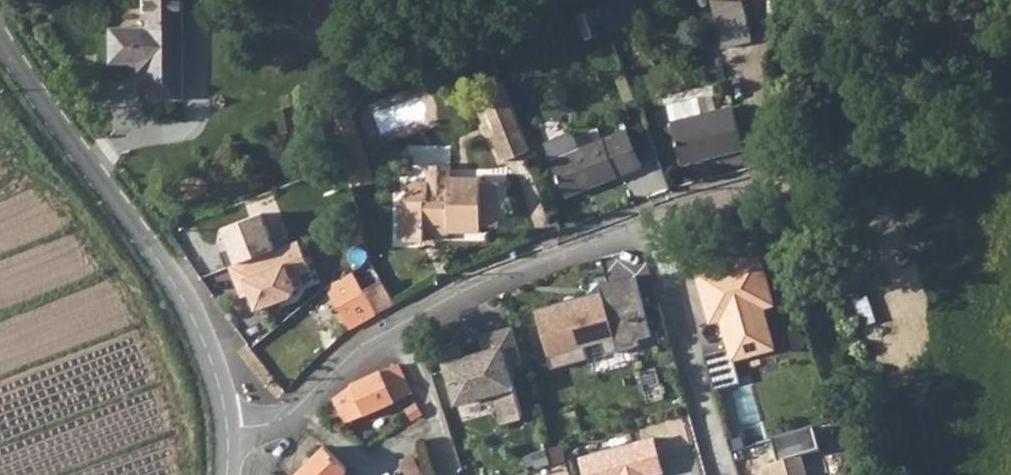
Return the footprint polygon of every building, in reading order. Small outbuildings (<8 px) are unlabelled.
[(108,27),(108,63),(145,64),(145,100),(184,100),(183,0),(142,0),(142,10),(146,10),(146,26),(108,27)] [(742,18),(713,27),(724,65),(753,57),(742,18)] [(531,151),(503,81),(476,91),(486,115),(490,113),(497,130),(493,132),(504,161),(531,151)] [(700,98),(671,104),(674,120),(672,121),(684,163),(744,148),(733,107),(704,115),(700,98)] [(348,105),(328,114),(346,164),(351,188),(366,185),(362,171),(370,169),(368,158),(348,105)] [(628,132),(553,161),(566,196),(642,167),(628,132)] [(370,169),(362,171),(366,185),(373,183),(370,169)] [(409,194),(401,195),(401,236),(426,236),(426,220),(435,220),(436,232),(456,231),(456,230),(484,230),(485,224),(500,224),(500,179),(481,180),(481,175),(452,175),(452,180),(433,181),(433,177),(409,177),(409,194)] [(228,254),(217,258),(224,273),(228,271),(274,252),(260,217),(219,234),(228,254)] [(274,252),(228,271),(234,288),(236,287),(242,301),(249,298),(255,315),(291,300),(296,291),(291,281),(310,273),(298,243),(274,252)] [(755,244),(692,261),(705,308),(716,306),(727,346),(768,335),(757,294),(768,291),(755,244)] [(368,264),(325,287),(350,329),(375,314),(366,298),(383,289),(368,264)] [(630,276),(595,287),(596,291),(598,298),(587,301),(585,294),(570,298),(545,306),(545,308),(531,312),(547,370),(583,359),(580,348),(597,343),(601,355),(636,345),(634,340),(647,336),(630,276)] [(596,291),(585,294),(587,301),(598,298),(596,291)] [(456,351),(439,356),(453,406),(491,396),(499,425),(519,420),(504,368),(518,363),(509,330),(478,339),(482,354),(459,361),(456,351)] [(350,387),(335,398),(338,405),(333,409),(331,412),(330,416),(332,420),(337,423),(342,424),(348,418),(351,421),(414,389),(403,363),(382,373),(381,372),(375,375),(350,387)] [(279,463),(291,474),(295,474),(326,445),(312,431),(279,463)] [(652,436),(577,458),(582,474),(661,474),(663,474),(652,436)] [(298,474),(343,474),(348,470),(326,447),(298,474)] [(799,456),(767,464),(769,474),(805,474),(799,456)]
